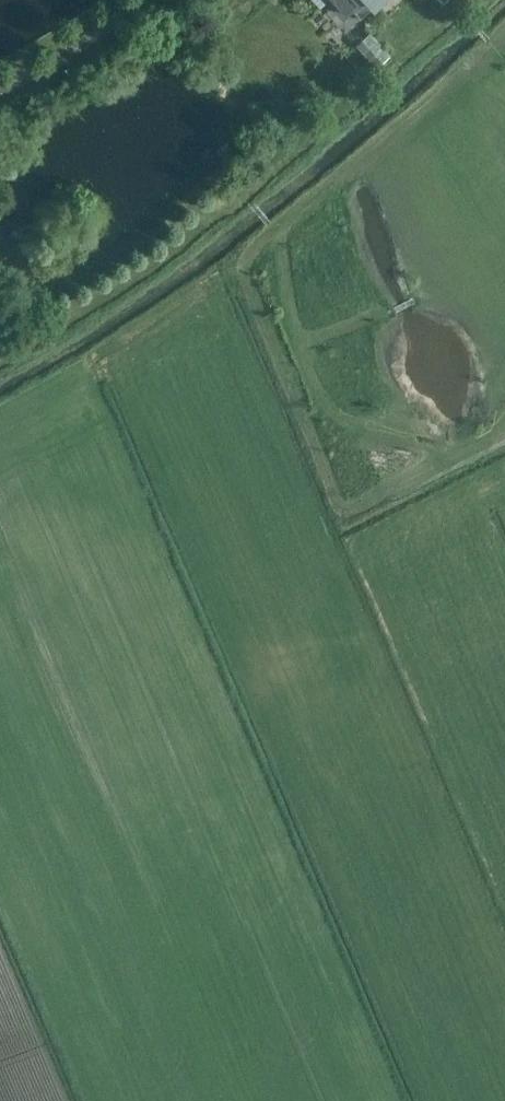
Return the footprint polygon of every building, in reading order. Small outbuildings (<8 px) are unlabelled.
[(343,18),(363,0),(326,0),(343,18)] [(349,29),(357,42),(368,35),(361,22),(349,29)]
